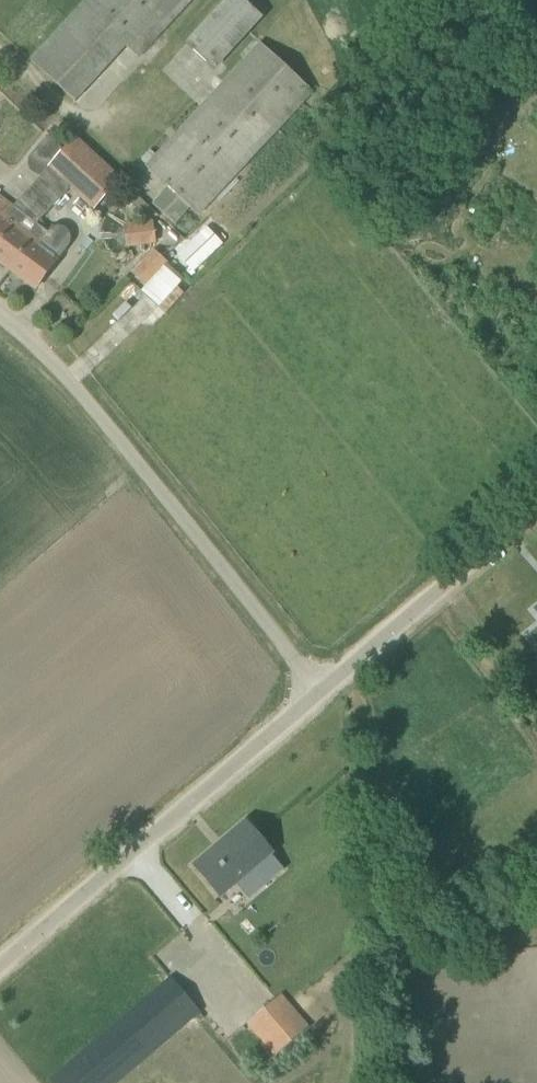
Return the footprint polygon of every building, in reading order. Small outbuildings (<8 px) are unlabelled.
[(82,6),(139,59),(193,0),(88,0),(82,6)] [(187,46),(215,72),(264,19),(244,0),(227,0),(186,44),(187,46)] [(90,78),(50,41),(32,61),(72,98),(90,78)] [(148,168),(170,189),(191,208),(199,216),(314,92),(262,44),(148,168)] [(47,134),(37,144),(56,161),(65,151),(47,134)] [(122,179),(77,138),(49,168),(94,209),(122,179)] [(154,205),(163,213),(176,225),(191,208),(170,189),(154,205)] [(65,251),(70,246),(70,243),(70,241),(70,239),(70,237),(69,235),(68,233),(67,231),(65,230),(63,229),(61,228),(59,228),(57,227),(55,228),(53,228),(51,229),(49,230),(47,233),(0,197),(0,262),(37,290),(65,251)] [(154,222),(125,225),(127,248),(157,244),(154,222)] [(148,286),(169,264),(156,252),(135,274),(148,286)] [(246,821),(192,866),(222,900),(275,855),(246,821)] [(200,1012),(172,979),(52,1081),(54,1082),(117,1082),(200,1012)] [(276,1000),(254,1018),(248,1024),(276,1057),(304,1033),(276,1000)]
